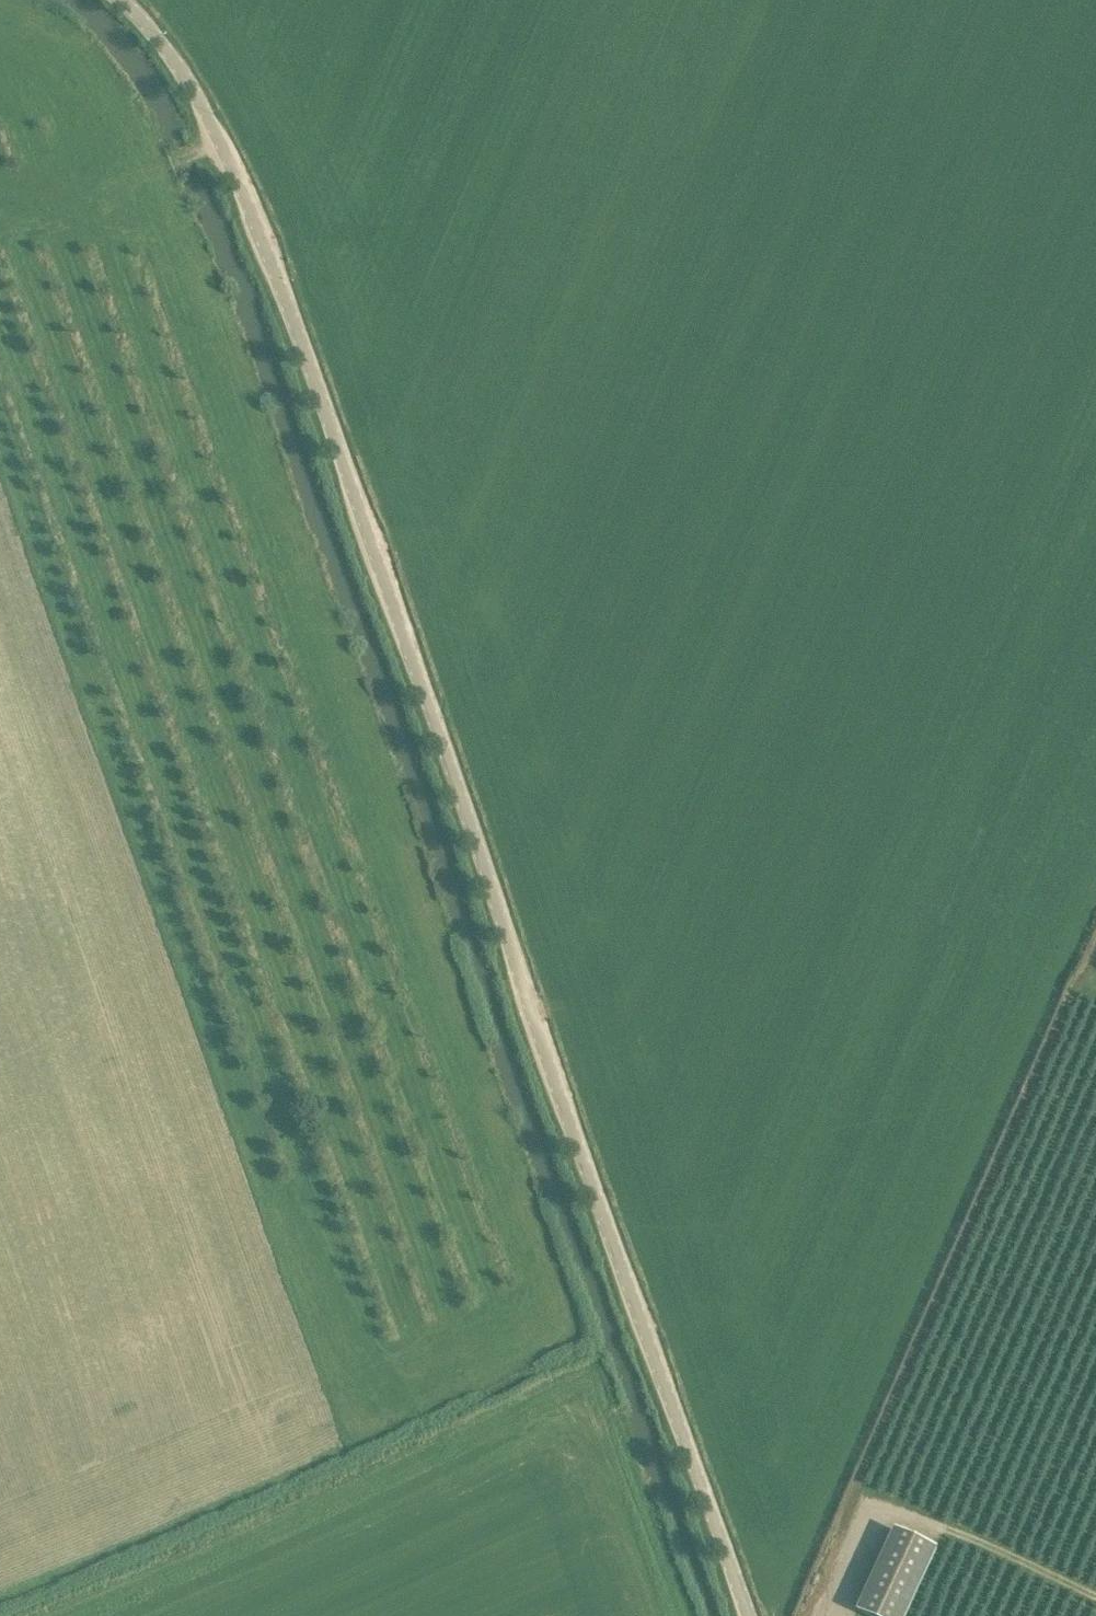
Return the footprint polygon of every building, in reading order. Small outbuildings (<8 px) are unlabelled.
[(857,1612),(866,1615),(908,1615),(938,1550),(894,1530),(857,1612)]
